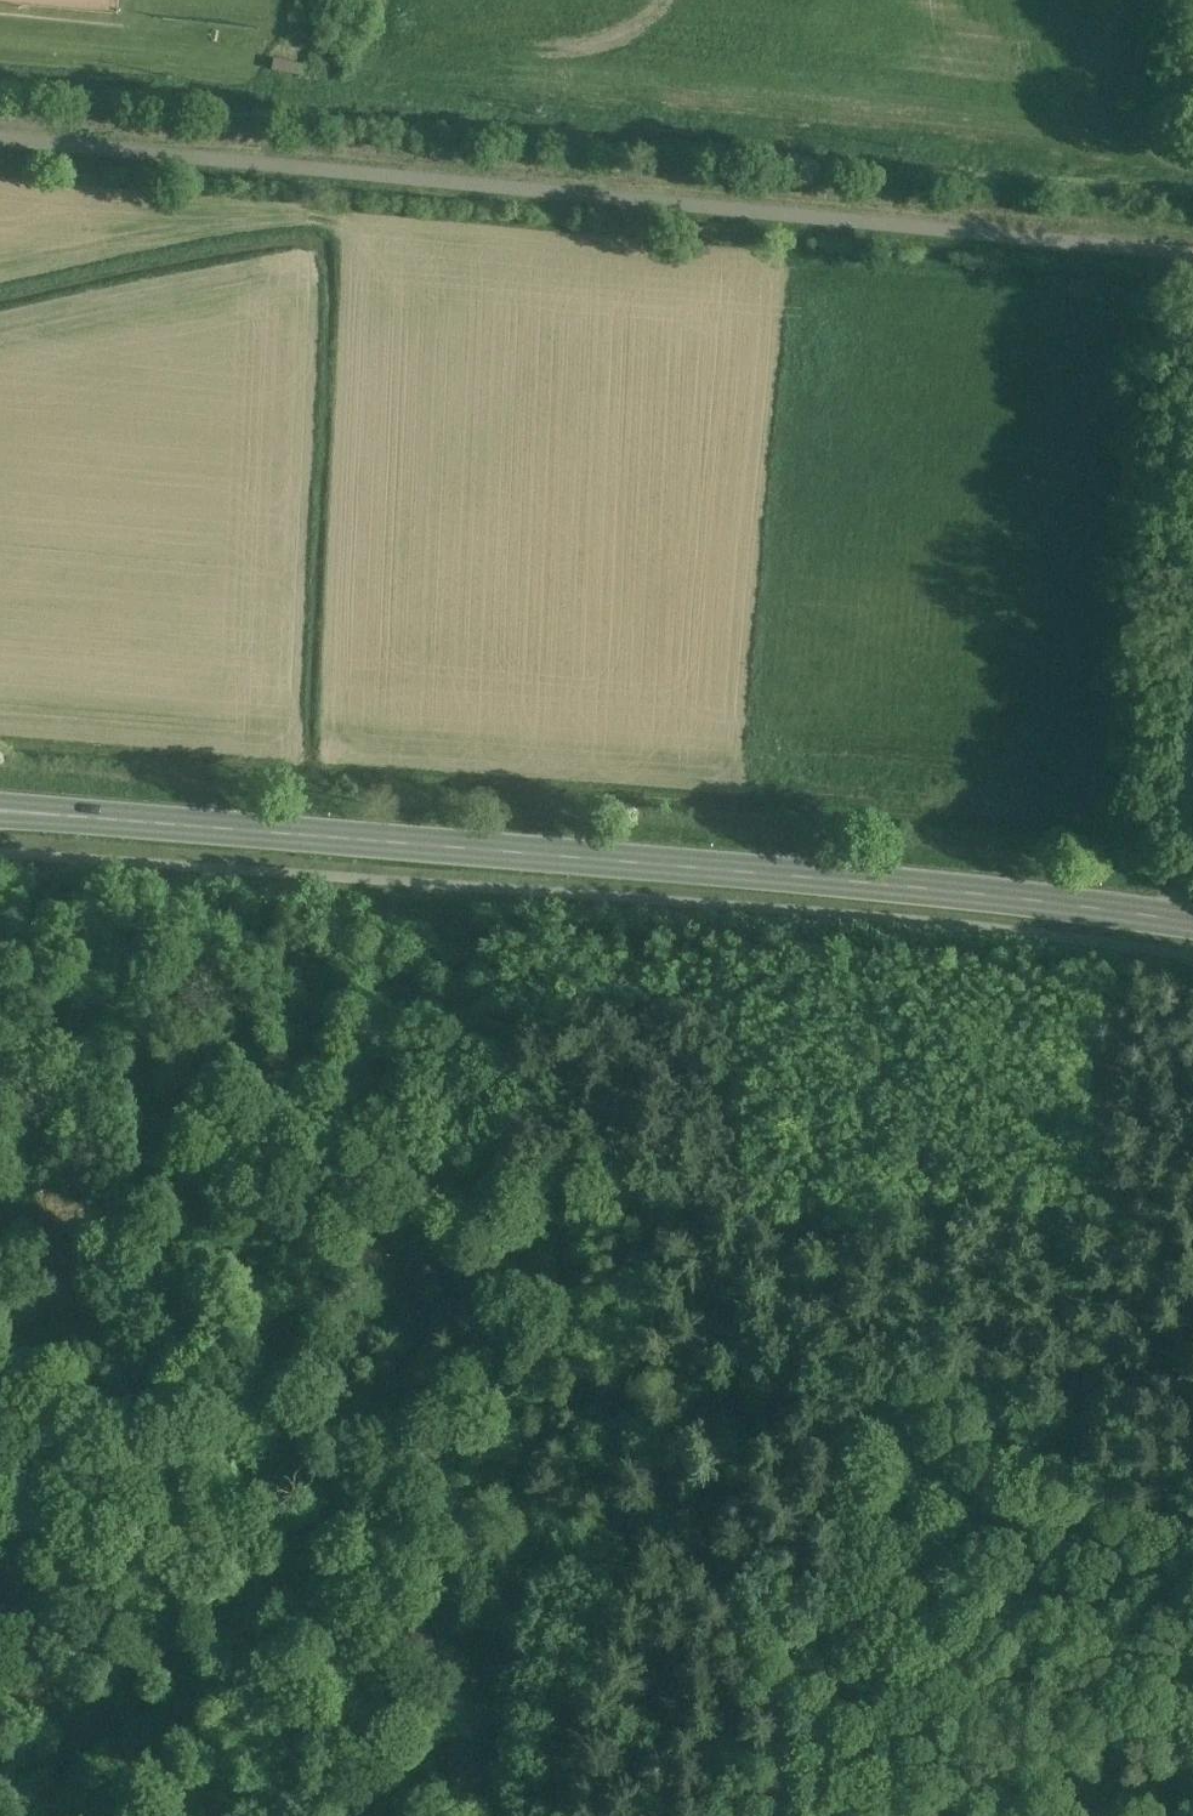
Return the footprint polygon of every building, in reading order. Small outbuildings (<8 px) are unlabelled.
[(273,57),(272,68),(303,71),(304,60),(273,57)]
